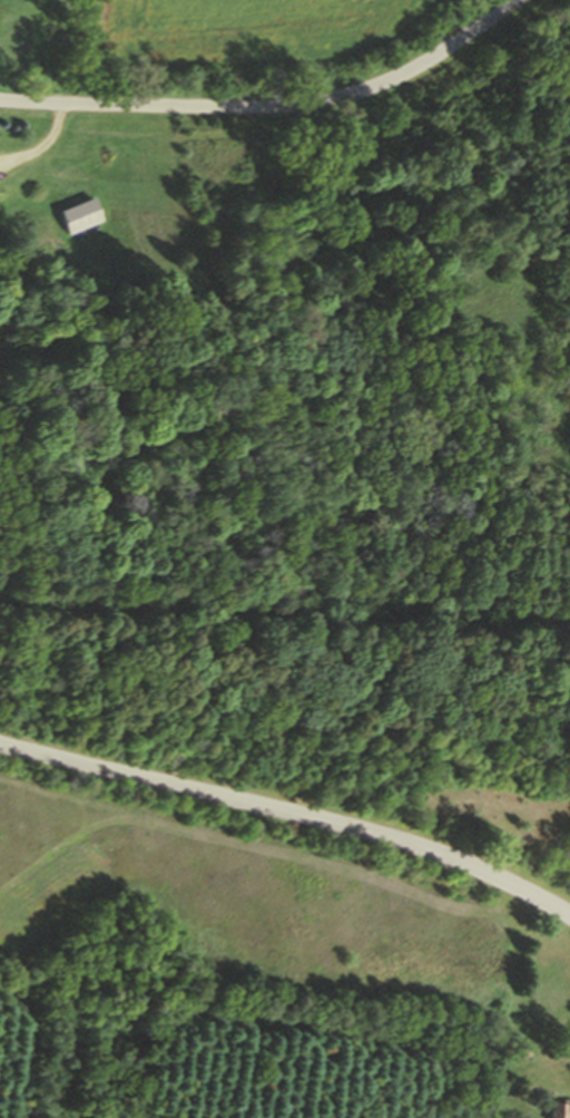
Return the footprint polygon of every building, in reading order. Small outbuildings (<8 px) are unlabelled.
[(95,195),(62,210),(72,234),(106,220),(95,195)] [(559,1098),(559,1104),(548,1102),(546,1117),(569,1117),(569,1112),(569,1099),(559,1098)]
